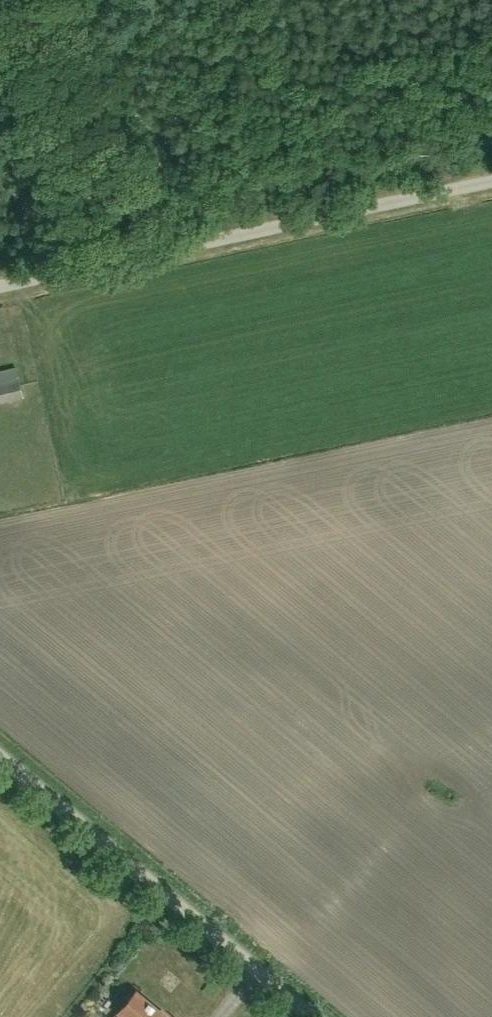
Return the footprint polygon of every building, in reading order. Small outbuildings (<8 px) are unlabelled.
[(23,398),(16,366),(0,369),(0,403),(23,398)] [(135,992),(118,1012),(114,1016),(164,1016),(135,992)]
